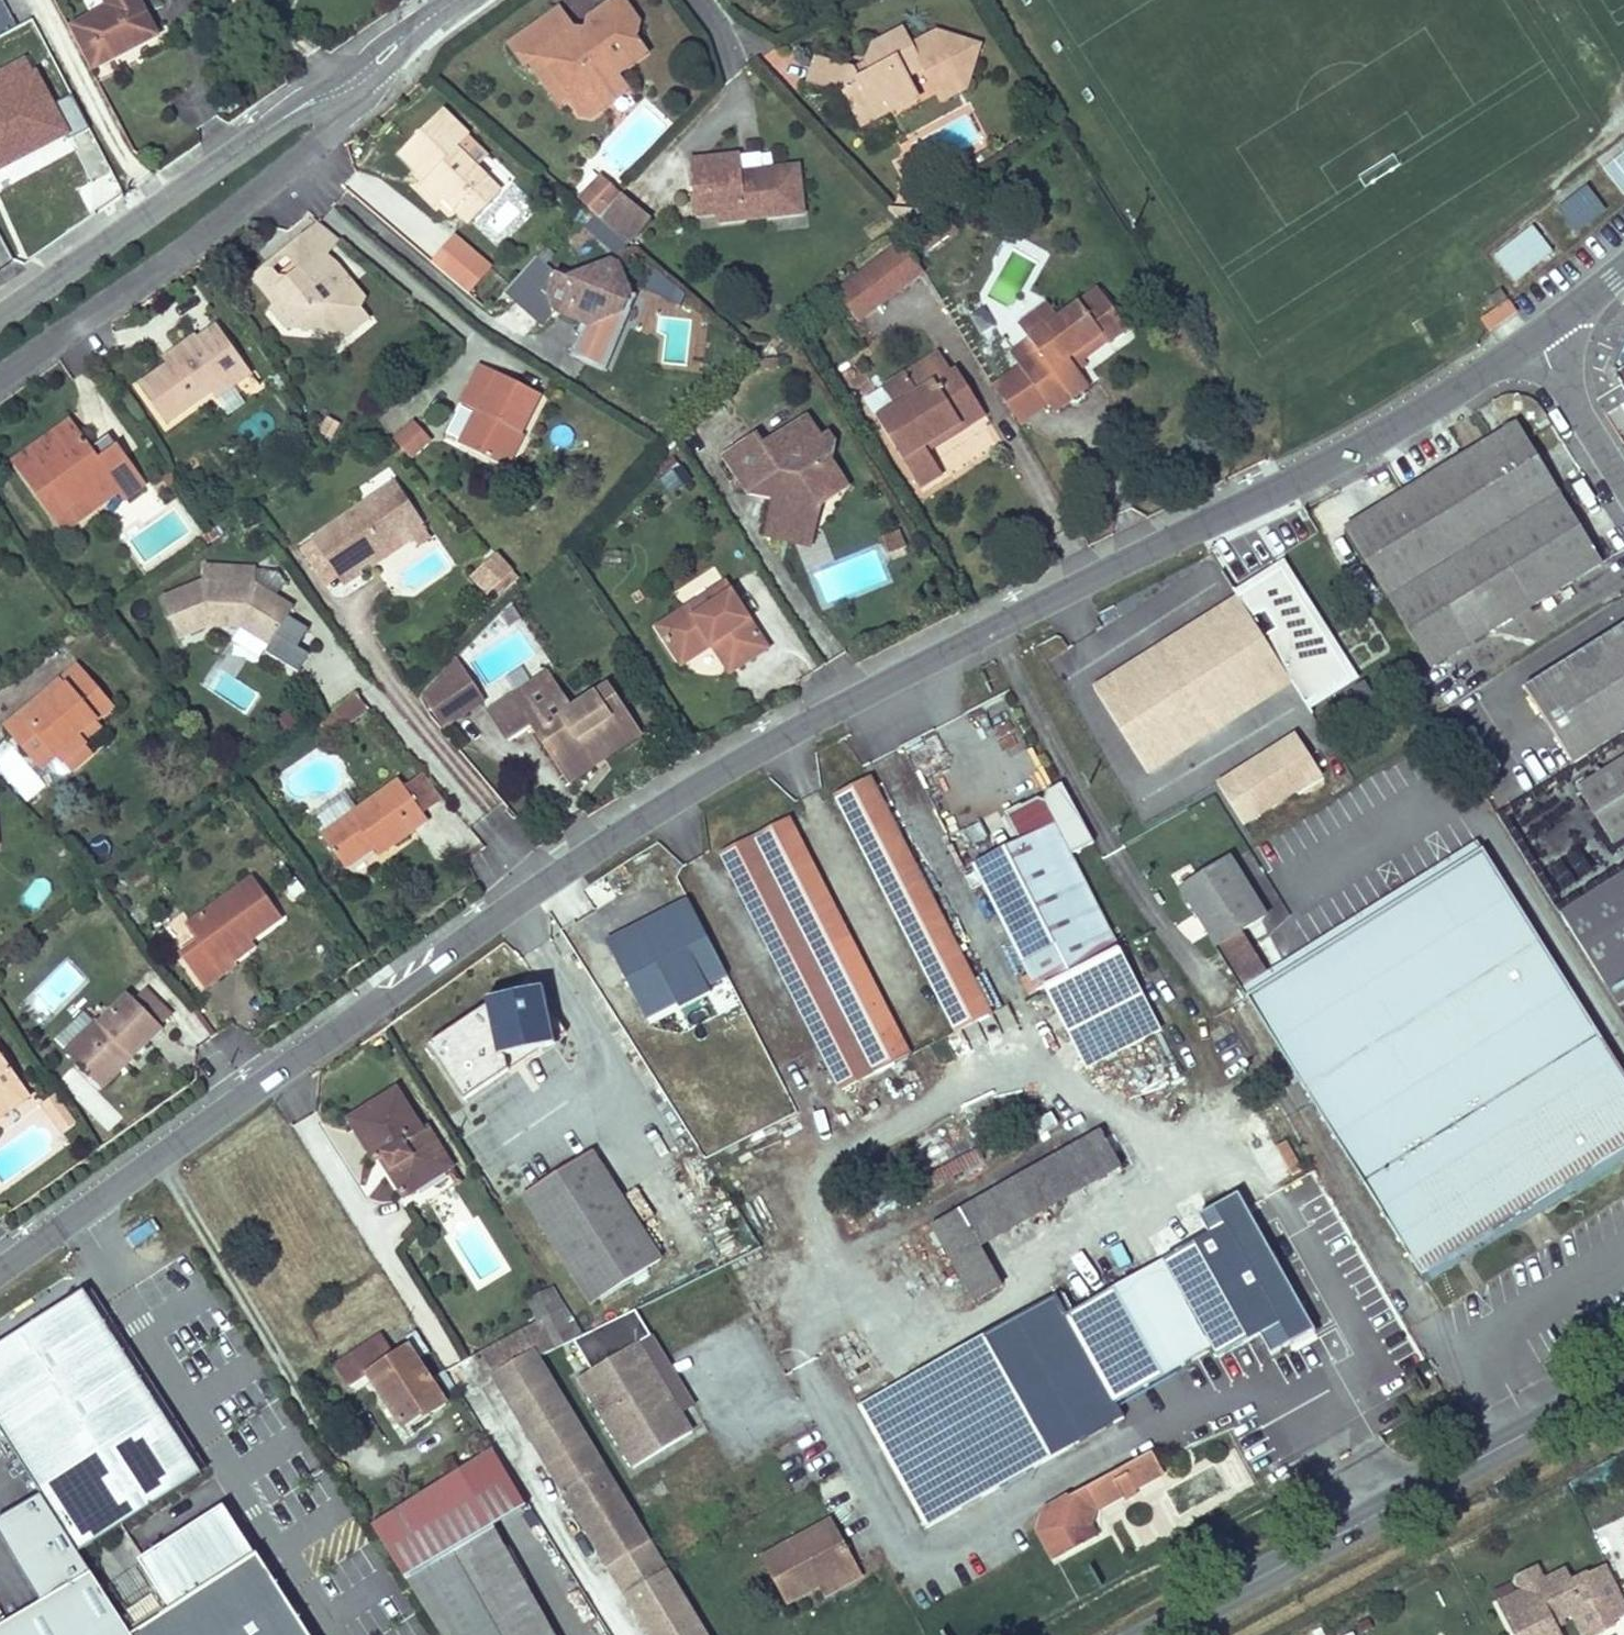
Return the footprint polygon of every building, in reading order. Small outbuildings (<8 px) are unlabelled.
[(73,29),(95,70),(138,47),(155,38),(136,0),(104,0),(109,10),(73,29)] [(615,2),(626,17),(631,13),(621,0),(619,0),(615,2)] [(525,67),(527,66),(538,58),(567,99),(578,92),(588,95),(614,78),(609,72),(640,51),(633,38),(636,36),(638,25),(631,13),(626,17),(615,2),(589,20),(587,31),(584,46),(567,43),(571,29),(558,10),(509,44),(525,67)] [(587,31),(571,29),(567,43),(584,46),(587,31)] [(841,92),(855,118),(883,103),(888,113),(916,99),(906,78),(921,70),(926,77),(967,89),(979,47),(935,34),(909,47),(901,31),(871,46),(864,63),(852,70),(815,60),(807,84),(841,92)] [(640,51),(609,72),(614,78),(645,58),(640,51)] [(538,58),(527,66),(555,107),(567,99),(538,58)] [(16,162),(11,153),(61,126),(35,76),(32,77),(23,62),(0,74),(0,170),(16,162)] [(967,89),(926,77),(938,102),(967,89)] [(578,92),(567,99),(579,118),(589,120),(625,95),(614,78),(588,95),(578,92)] [(883,103),(855,118),(860,128),(888,113),(883,103)] [(441,111),(398,155),(425,182),(418,189),(436,206),(444,199),(469,224),(499,193),(455,150),(468,136),(441,111)] [(61,126),(11,153),(16,162),(66,135),(61,126)] [(1600,171),(1621,198),(1623,196),(1623,152),(1600,171)] [(741,172),(740,155),(690,160),(693,196),(713,194),(716,221),(802,213),(800,197),(797,167),(762,170),(763,179),(742,181),(741,172)] [(741,172),(742,181),(763,179),(762,170),(741,172)] [(600,177),(578,200),(583,204),(598,217),(619,195),(600,177)] [(1557,209),(1577,235),(1608,212),(1588,186),(1557,209)] [(696,224),(716,221),(713,194),(693,196),(696,224)] [(592,219),(583,229),(598,242),(607,232),(592,219)] [(320,226),(302,241),(325,258),(338,241),(320,226)] [(1529,227),(1490,257),(1511,283),(1549,252),(1529,227)] [(496,269),(456,232),(430,260),(470,296),(496,269)] [(302,241),(252,280),(275,306),(281,301),(290,310),(287,330),(328,334),(341,323),(350,335),(369,322),(358,307),(365,301),(335,266),(325,258),(302,241)] [(897,243),(833,291),(856,322),(922,273),(897,243)] [(552,312),(567,319),(576,313),(598,323),(595,316),(626,304),(629,291),(618,266),(608,261),(564,279),(554,275),(547,293),(552,312)] [(1089,387),(1078,371),(1069,359),(1101,337),(1106,345),(1127,329),(1097,290),(1028,341),(1035,351),(1016,364),(1052,413),(1089,387)] [(1503,300),(1497,291),(1485,299),(1492,308),(1503,300)] [(281,301),(275,306),(270,311),(285,329),(287,330),(290,310),(281,301)] [(1505,302),(1479,321),(1487,331),(1513,312),(1505,302)] [(626,304),(595,316),(598,323),(623,313),(626,304)] [(576,313),(567,319),(586,328),(598,323),(576,313)] [(341,323),(328,334),(350,335),(341,323)] [(180,356),(168,364),(138,385),(165,426),(209,395),(225,383),(231,391),(251,377),(216,326),(207,332),(204,329),(176,350),(180,356)] [(1069,359),(1078,371),(1085,367),(1082,361),(1106,345),(1101,337),(1069,359)] [(176,350),(163,358),(168,364),(180,356),(176,350)] [(893,408),(874,419),(919,488),(940,475),(927,453),(920,443),(956,420),(962,431),(985,416),(955,369),(949,373),(938,354),(882,390),(893,408)] [(777,358),(753,361),(754,371),(779,368),(777,358)] [(1622,369),(1617,373),(1616,374),(1623,387),(1623,360),(1622,369)] [(457,445),(497,466),(514,431),(519,434),(538,396),(479,366),(459,404),(475,411),(457,445)] [(225,383),(209,395),(215,402),(231,391),(225,383)] [(882,390),(863,402),(874,419),(893,408),(882,390)] [(341,425),(329,418),(319,433),(331,440),(341,425)] [(434,441),(416,419),(392,438),(410,461),(434,441)] [(723,460),(742,489),(774,470),(780,477),(774,501),(764,537),(768,538),(780,531),(794,536),(813,528),(819,505),(832,497),(836,473),(827,458),(831,455),(831,443),(828,437),(820,442),(805,419),(761,448),(756,439),(723,460)] [(920,443),(927,453),(962,431),(956,420),(920,443)] [(13,460),(21,471),(76,432),(69,422),(13,460)] [(1343,528),(1387,601),(1558,494),(1516,424),(1343,528)] [(514,431),(497,466),(504,469),(522,436),(519,434),(514,431)] [(76,432),(21,471),(55,522),(92,497),(95,503),(116,489),(119,495),(123,501),(145,487),(118,447),(95,460),(88,450),(76,432)] [(110,435),(88,450),(95,460),(118,447),(110,435)] [(774,470),(742,489),(746,495),(774,501),(780,477),(774,470)] [(836,473),(832,497),(846,488),(836,473)] [(313,540),(317,546),(336,573),(344,585),(356,577),(352,571),(367,562),(421,527),(393,486),(313,540)] [(92,497),(55,522),(62,532),(119,495),(116,489),(95,503),(92,497)] [(1558,494),(1387,601),(1428,669),(1601,564),(1558,494)] [(421,527),(367,562),(370,567),(423,531),(421,527)] [(780,531),(768,538),(808,548),(813,528),(794,536),(780,531)] [(896,531),(881,539),(885,548),(891,546),(894,551),(904,547),(896,531)] [(336,573),(317,546),(304,555),(322,582),(336,573)] [(488,594),(493,590),(513,572),(498,556),(473,577),(488,594)] [(274,599),(254,586),(256,571),(202,566),(201,583),(161,598),(177,640),(211,627),(243,629),(270,646),(287,619),(292,610),(274,599)] [(256,571),(254,586),(274,599),(284,584),(277,574),(256,571)] [(513,572),(493,590),(498,597),(518,578),(513,572)] [(1281,573),(1236,600),(1290,684),(1308,714),(1353,685),(1281,573)] [(656,628),(676,659),(707,640),(711,646),(719,642),(736,669),(767,650),(725,585),(656,628)] [(1290,684),(1236,600),(1093,691),(1147,775),(1290,684)] [(308,632),(287,619),(270,646),(265,654),(298,674),(309,657),(297,650),(308,632)] [(1573,765),(1623,733),(1623,629),(1526,692),(1573,765)] [(707,640),(676,659),(680,666),(711,646),(707,640)] [(719,642),(711,646),(728,674),(736,669),(719,642)] [(455,658),(429,685),(460,717),(484,700),(455,658)] [(41,696),(4,727),(40,768),(56,756),(63,764),(85,746),(77,737),(111,708),(75,667),(60,680),(65,686),(46,702),(41,696)] [(546,675),(512,697),(524,714),(557,693),(546,675)] [(60,680),(41,696),(46,702),(65,686),(60,680)] [(429,685),(420,694),(443,728),(460,717),(429,685)] [(524,714),(512,697),(488,712),(506,742),(532,726),(563,774),(590,757),(587,753),(632,725),(607,688),(569,711),(557,693),(524,714)] [(356,696),(334,712),(344,726),(367,710),(356,696)] [(301,721),(290,709),(274,722),(284,734),(301,721)] [(590,757),(563,774),(568,781),(639,736),(632,725),(587,753),(590,757)] [(1320,776),(1295,736),(1216,786),(1241,826),(1320,776)] [(85,746),(63,764),(70,772),(91,754),(85,746)] [(56,756),(40,768),(45,773),(64,777),(70,772),(63,764),(56,756)] [(1576,791),(1609,846),(1623,837),(1623,760),(1576,791)] [(422,776),(405,789),(422,812),(441,798),(422,776)] [(867,778),(833,795),(954,1032),(989,1015),(867,778)] [(343,819),(321,834),(344,868),(372,848),(388,837),(393,844),(427,819),(422,812),(405,789),(398,780),(343,819)] [(1024,997),(1041,989),(1106,956),(1129,1001),(1066,1032),(1086,1070),(1160,1032),(1141,995),(1121,956),(1069,856),(1092,845),(1082,827),(1081,825),(1060,786),(1045,794),(1043,803),(1037,800),(1035,805),(1031,803),(1028,809),(1019,807),(1004,814),(1010,828),(1018,844),(999,853),(972,867),(1021,964),(1026,975),(1016,980),(1024,997)] [(309,818),(321,834),(343,819),(331,803),(309,818)] [(842,1092),(875,1074),(909,1056),(785,821),(750,839),(717,856),(842,1092)] [(388,837),(372,848),(376,855),(393,844),(388,837)] [(1241,989),(1246,998),(1481,852),(1476,843),(1241,989)] [(1246,998),(1420,1278),(1623,1150),(1623,1079),(1481,852),(1246,998)] [(1230,858),(1177,890),(1214,948),(1266,917),(1230,858)] [(1556,914),(1615,1007),(1623,1003),(1623,872),(1556,914)] [(233,965),(231,962),(224,953),(246,937),(248,940),(281,919),(252,878),(185,925),(197,942),(179,955),(202,987),(233,965)] [(724,973),(687,900),(605,941),(644,1016),(674,1001),(677,1007),(708,992),(703,983),(724,973)] [(224,953),(231,962),(252,947),(248,940),(246,937),(224,953)] [(1106,956),(1041,989),(1045,995),(1064,1033),(1066,1032),(1129,1001),(1106,956)] [(564,1032),(545,1003),(543,991),(538,992),(530,980),(504,998),(486,1001),(487,1008),(430,1046),(464,1098),(528,1056),(553,1052),(551,1040),(564,1032)] [(68,1050),(66,1052),(95,1082),(126,1051),(131,1057),(161,1028),(156,1025),(167,1014),(145,991),(135,1002),(129,997),(100,1025),(96,1021),(94,1023),(68,1050)] [(210,1038),(191,1010),(186,1014),(206,1041),(210,1038)] [(57,1038),(68,1050),(94,1023),(83,1012),(57,1038)] [(126,1051),(95,1082),(100,1087),(131,1057),(126,1051)] [(28,1096),(0,1055),(0,1116),(28,1096)] [(562,1124),(563,1126),(534,1145),(523,1129),(540,1118),(518,1084),(470,1115),(590,1303),(659,1260),(591,1153),(583,1158),(580,1154),(588,1149),(591,1146),(573,1117),(562,1124)] [(372,1160),(378,1157),(382,1154),(390,1166),(386,1170),(403,1197),(450,1167),(426,1127),(420,1130),(395,1091),(348,1120),(372,1160)] [(76,1123),(55,1094),(43,1103),(63,1132),(76,1123)] [(1100,1134),(960,1211),(981,1249),(1121,1172),(1100,1134)] [(1287,1141),(1278,1146),(1294,1175),(1303,1170),(1287,1141)] [(591,1153),(594,1151),(591,1146),(588,1149),(580,1154),(583,1158),(591,1153)] [(1420,1278),(1425,1286),(1623,1163),(1623,1150),(1420,1278)] [(382,1154),(378,1157),(386,1170),(390,1166),(382,1154)] [(982,1336),(858,1405),(926,1528),(1050,1459),(1126,1416),(1117,1402),(1214,1349),(1218,1357),(1260,1334),(1272,1355),(1315,1331),(1239,1193),(1199,1216),(1209,1234),(1194,1243),(1164,1259),(1112,1287),(1067,1312),(1058,1295),(982,1336)] [(981,1249),(960,1211),(930,1228),(972,1305),(1002,1288),(981,1249)] [(87,1295),(0,1350),(0,1423),(43,1490),(163,1415),(87,1295)] [(583,1337),(565,1310),(559,1312),(538,1322),(517,1334),(482,1352),(500,1386),(541,1361),(540,1359),(573,1343),(583,1337)] [(649,1337),(634,1314),(583,1337),(573,1343),(592,1374),(580,1382),(635,1470),(694,1432),(649,1363),(639,1345),(649,1337)] [(379,1338),(334,1367),(348,1389),(367,1377),(403,1433),(445,1407),(408,1350),(393,1359),(379,1338)] [(591,1444),(541,1361),(500,1386),(549,1469),(591,1444)] [(203,1475),(163,1415),(43,1490),(46,1497),(81,1555),(203,1475)] [(591,1444),(549,1469),(563,1493),(605,1468),(591,1444)] [(367,1525),(405,1581),(491,1530),(529,1507),(490,1450),(367,1525)] [(1054,1563),(1097,1539),(1090,1527),(1096,1514),(1123,1499),(1135,1493),(1164,1476),(1151,1453),(1101,1480),(1044,1511),(1037,1533),(1054,1563)] [(635,1517),(605,1468),(563,1493),(608,1568),(650,1543),(635,1517)] [(1137,1497),(1135,1493),(1123,1499),(1125,1503),(1137,1497)] [(46,1497),(0,1522),(0,1523),(45,1603),(94,1574),(81,1555),(46,1497)] [(257,1558),(226,1510),(131,1571),(163,1619),(257,1558)] [(699,1516),(685,1523),(693,1537),(707,1529),(699,1516)] [(805,1541),(762,1564),(785,1605),(817,1587),(856,1567),(831,1520),(801,1536),(805,1541)] [(405,1581),(439,1634),(551,1634),(491,1530),(405,1581)] [(801,1536),(759,1559),(762,1564),(805,1541),(801,1536)] [(98,1553),(109,1574),(137,1560),(127,1538),(98,1553)] [(260,1556),(257,1558),(163,1619),(138,1634),(311,1634),(260,1556)] [(856,1567),(817,1587),(823,1597),(862,1576),(856,1567)] [(1519,1577),(1526,1592),(1545,1582),(1538,1567),(1519,1577)] [(667,1571),(625,1596),(648,1634),(705,1634),(667,1571)] [(1500,1604),(1515,1634),(1561,1634),(1563,1634),(1560,1628),(1557,1623),(1564,1619),(1587,1608),(1569,1571),(1545,1582),(1526,1592),(1500,1604)] [(94,1574),(45,1603),(0,1629),(0,1634),(133,1634),(94,1574)] [(1564,1619),(1557,1623),(1560,1628),(1567,1624),(1564,1619)]
